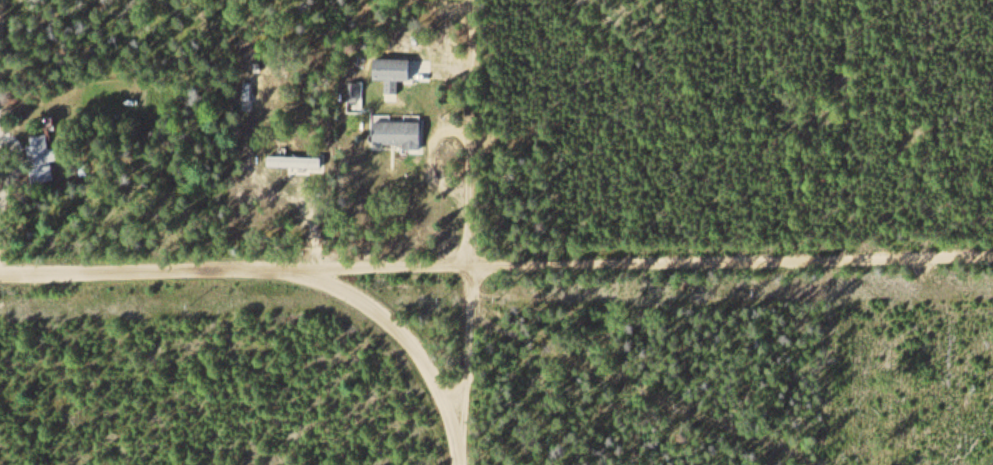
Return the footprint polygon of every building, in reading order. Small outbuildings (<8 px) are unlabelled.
[(398,95),(399,79),(411,80),(412,60),(375,59),(374,80),(385,81),(385,94),(398,95)] [(374,122),(374,146),(422,146),(422,122),(374,122)] [(35,185),(57,182),(54,160),(50,135),(28,139),(35,185)] [(270,168),(322,168),(322,158),(270,158),(270,168)]
